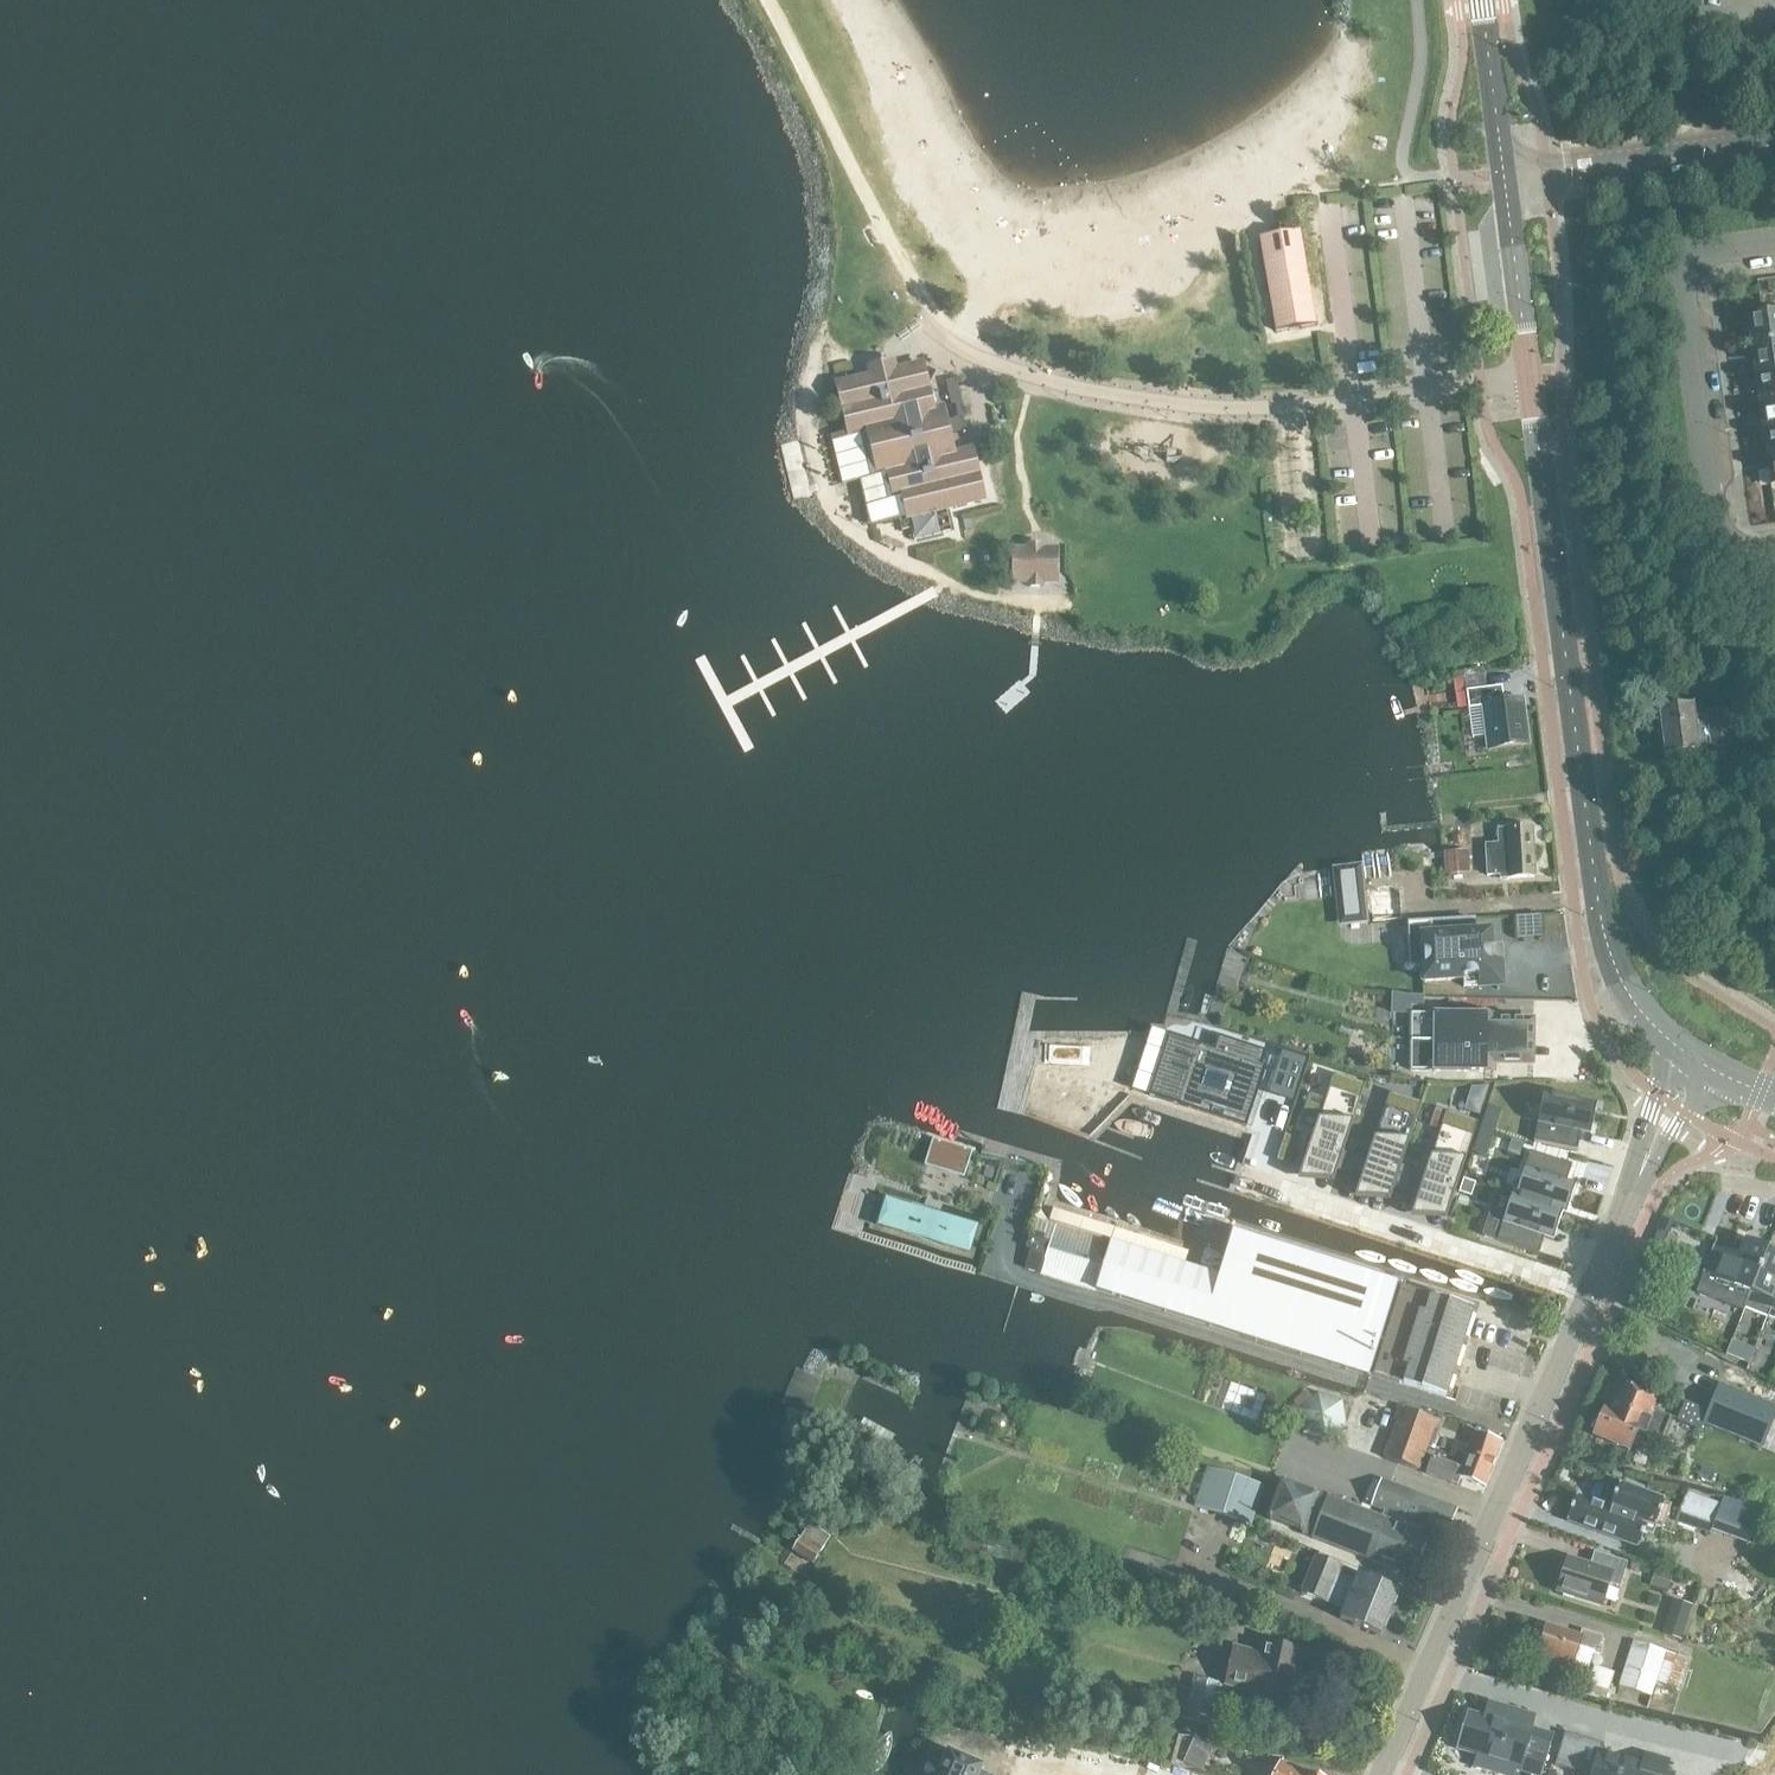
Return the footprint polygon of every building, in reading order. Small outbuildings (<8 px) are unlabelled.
[(1277,331),(1320,324),(1305,227),(1262,234),(1277,331)] [(1747,318),(1751,347),(1774,343),(1774,314),(1747,318)] [(1774,372),(1774,343),(1751,347),(1755,375),(1774,372)] [(953,454),(948,433),(942,408),(933,410),(922,363),(895,370),(892,361),(869,367),(872,376),(837,384),(849,433),(867,428),(878,474),(888,472),(893,494),(902,492),(908,516),(947,507),(984,498),(972,449),(953,454)] [(1755,375),(1759,403),(1774,401),(1774,372),(1755,375)] [(1759,403),(1763,431),(1774,430),(1774,401),(1759,403)] [(1763,431),(1767,460),(1774,458),(1774,430),(1763,431)] [(1076,587),(1076,558),(1061,558),(1061,552),(1046,552),(1046,558),(1032,557),(1031,587),(1046,587),(1046,593),(1061,593),(1061,587),(1076,587)] [(1484,707),(1489,750),(1528,745),(1523,701),(1505,703),(1503,687),(1467,691),(1469,709),(1484,707)] [(1696,718),(1694,706),(1660,711),(1666,756),(1700,751),(1710,749),(1733,747),(1728,710),(1705,714),(1706,717),(1696,718)] [(1486,845),(1487,876),(1500,876),(1500,878),(1535,876),(1532,829),(1497,831),(1497,844),(1486,845)] [(1442,848),(1443,863),(1444,874),(1469,873),(1467,847),(1442,848)] [(1361,866),(1334,869),(1337,903),(1365,900),(1361,866)] [(1373,922),(1403,921),(1401,891),(1371,892),(1373,922)] [(1340,926),(1368,923),(1365,900),(1337,903),(1340,926)] [(1502,985),(1500,962),(1491,962),(1489,934),(1444,937),(1443,923),(1407,925),(1408,939),(1423,938),(1424,967),(1422,967),(1423,983),(1463,981),(1464,988),(1502,985)] [(1410,1041),(1532,1042),(1533,1024),(1495,1024),(1495,1014),(1410,1015),(1410,1041)] [(1169,1035),(1149,1096),(1247,1128),(1267,1067),(1262,1065),(1266,1052),(1219,1037),(1215,1050),(1169,1035)] [(1532,1060),(1532,1042),(1410,1041),(1411,1072),(1495,1073),(1495,1059),(1532,1060)] [(1090,1065),(1091,1045),(1045,1043),(1044,1062),(1090,1065)] [(1295,1099),(1310,1056),(1282,1046),(1267,1089),(1295,1099)] [(1307,1155),(1299,1180),(1334,1182),(1338,1171),(1344,1152),(1346,1147),(1345,1147),(1366,1085),(1334,1075),(1312,1141),(1311,1141),(1307,1155)] [(1363,1174),(1355,1199),(1390,1201),(1394,1189),(1402,1165),(1422,1104),(1390,1093),(1368,1160),(1363,1173),(1363,1174)] [(1538,1122),(1534,1142),(1578,1151),(1581,1133),(1591,1135),(1595,1114),(1596,1107),(1597,1105),(1544,1094),(1541,1106),(1538,1122)] [(1052,1100),(1046,1118),(1086,1131),(1092,1113),(1052,1100)] [(1488,1106),(1480,1129),(1494,1134),(1502,1111),(1488,1106)] [(1419,1192),(1411,1217),(1446,1219),(1450,1208),(1458,1184),(1478,1122),(1446,1112),(1424,1179),(1424,1178),(1419,1192)] [(1480,1129),(1473,1152),(1487,1156),(1494,1134),(1480,1129)] [(933,1144),(926,1165),(965,1177),(971,1156),(933,1144)] [(1519,1187),(1516,1197),(1567,1214),(1567,1213),(1569,1205),(1576,1186),(1567,1183),(1572,1166),(1530,1152),(1524,1171),(1519,1187)] [(1464,1179),(1459,1193),(1472,1197),(1476,1183),(1464,1179)] [(1512,1196),(1497,1241),(1539,1255),(1544,1238),(1554,1241),(1560,1221),(1556,1219),(1558,1211),(1516,1197),(1512,1196)] [(977,1254),(985,1232),(891,1200),(883,1222),(977,1254)] [(1096,1291),(1096,1290),(1111,1243),(1049,1223),(1034,1272),(1096,1291)] [(1398,1287),(1233,1234),(1220,1276),(1112,1241),(1111,1243),(1096,1290),(1370,1376),(1371,1375),(1402,1385),(1446,1399),(1473,1311),(1431,1297),(1398,1287)] [(1704,1276),(1697,1292),(1743,1310),(1744,1307),(1745,1308),(1769,1250),(1746,1240),(1740,1256),(1727,1252),(1716,1281),(1704,1276)] [(1716,1281),(1727,1252),(1714,1247),(1704,1276),(1716,1281)] [(1774,1298),(1774,1252),(1769,1250),(1745,1308),(1768,1317),(1774,1298)] [(1754,1351),(1732,1342),(1727,1356),(1748,1364),(1754,1351)] [(1774,1358),(1774,1349),(1767,1343),(1758,1355),(1770,1364),(1774,1358)] [(1667,1428),(1671,1418),(1649,1409),(1653,1398),(1620,1384),(1612,1405),(1667,1428)] [(1762,1448),(1774,1417),(1774,1407),(1722,1385),(1705,1424),(1762,1448)] [(1327,1444),(1347,1427),(1342,1402),(1319,1393),(1311,1398),(1306,1392),(1286,1408),(1291,1429),(1301,1428),(1303,1434),(1327,1444)] [(1667,1428),(1612,1405),(1608,1403),(1602,1419),(1596,1420),(1592,1428),(1596,1434),(1595,1436),(1631,1450),(1638,1433),(1646,1436),(1646,1434),(1661,1441),(1667,1428)] [(1384,1458),(1418,1471),(1434,1419),(1398,1408),(1394,1420),(1397,1421),(1384,1458)] [(1452,1449),(1494,1464),(1502,1443),(1474,1432),(1469,1447),(1456,1442),(1452,1449)] [(1432,1456),(1426,1473),(1458,1486),(1461,1477),(1485,1486),(1494,1464),(1452,1449),(1448,1457),(1463,1462),(1460,1468),(1458,1467),(1458,1465),(1432,1456)] [(1195,1507),(1252,1525),(1264,1485),(1208,1467),(1195,1507)] [(1373,1478),(1363,1502),(1448,1535),(1458,1510),(1373,1478)] [(1311,1537),(1328,1497),(1316,1492),(1315,1495),(1282,1483),(1269,1519),(1304,1531),(1303,1534),(1311,1537)] [(1576,1496),(1567,1521),(1568,1521),(1595,1531),(1596,1532),(1596,1531),(1601,1533),(1601,1534),(1602,1534),(1602,1533),(1629,1544),(1635,1529),(1652,1535),(1656,1526),(1662,1528),(1670,1506),(1664,1503),(1665,1502),(1663,1502),(1641,1494),(1643,1489),(1626,1483),(1625,1488),(1620,1486),(1619,1485),(1610,1510),(1577,1498),(1577,1497),(1576,1496)] [(1687,1493),(1674,1529),(1708,1541),(1721,1505),(1687,1493)] [(1721,1505),(1712,1531),(1754,1547),(1767,1509),(1736,1498),(1725,1494),(1725,1495),(1721,1505)] [(1328,1497),(1311,1537),(1413,1577),(1429,1536),(1328,1497)] [(830,1537),(811,1524),(793,1551),(813,1565),(831,1538),(830,1537)] [(1620,1587),(1628,1563),(1595,1552),(1591,1566),(1568,1558),(1558,1591),(1604,1606),(1611,1584),(1620,1587)] [(1382,1636),(1391,1613),(1400,1590),(1358,1574),(1341,1568),(1341,1567),(1316,1557),(1311,1569),(1301,1565),(1291,1588),(1301,1591),(1301,1593),(1326,1603),(1324,1607),(1342,1613),(1340,1619),(1382,1636)] [(1656,1569),(1650,1587),(1667,1592),(1673,1574),(1656,1569)] [(1662,1634),(1681,1640),(1692,1606),(1673,1600),(1662,1634)] [(1554,1666),(1569,1671),(1571,1666),(1574,1667),(1580,1647),(1598,1653),(1603,1637),(1583,1630),(1581,1636),(1547,1626),(1538,1655),(1556,1661),(1554,1666)] [(1234,1645),(1225,1684),(1293,1702),(1304,1651),(1262,1640),(1259,1652),(1234,1645)] [(1676,1655),(1666,1652),(1634,1642),(1619,1687),(1652,1697),(1656,1685),(1666,1688),(1676,1655)] [(1594,1667),(1586,1692),(1606,1699),(1614,1673),(1594,1667)] [(1212,1726),(1223,1685),(1194,1677),(1190,1691),(1175,1686),(1167,1715),(1212,1726)] [(1458,1751),(1460,1751),(1476,1755),(1473,1767),(1500,1774),(1514,1774),(1516,1770),(1533,1774),(1540,1774),(1551,1736),(1532,1731),(1534,1723),(1526,1720),(1525,1723),(1513,1719),(1515,1711),(1488,1702),(1483,1718),(1471,1715),(1471,1714),(1470,1714),(1458,1751)] [(1555,1766),(1584,1774),(1671,1774),(1666,1774),(1670,1762),(1645,1755),(1641,1766),(1637,1765),(1637,1764),(1636,1764),(1635,1765),(1626,1762),(1627,1761),(1625,1761),(1601,1754),(1604,1745),(1565,1733),(1555,1766)] [(1214,1746),(1196,1737),(1184,1763),(1203,1771),(1214,1746)] [(925,1774),(979,1774),(980,1772),(982,1767),(949,1752),(943,1765),(932,1760),(925,1774)] [(1280,1762),(1274,1774),(1309,1774),(1280,1762)]
